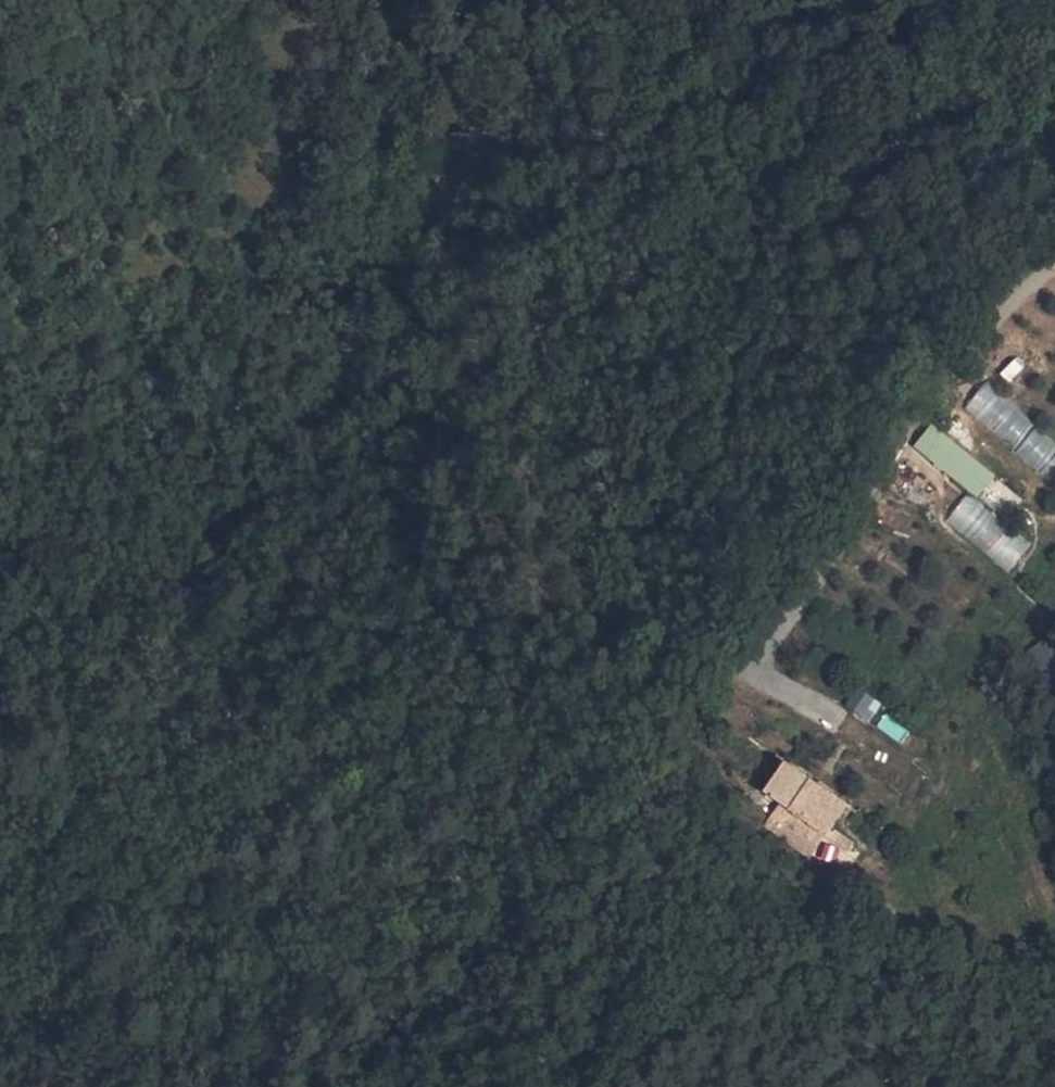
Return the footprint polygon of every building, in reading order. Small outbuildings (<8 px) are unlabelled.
[(1013,450),(1035,423),(986,381),(963,407),(1013,450)] [(977,497),(995,475),(931,422),(912,445),(977,497)] [(1054,452),(1054,442),(1036,427),(1014,453),(1038,472),(1054,452)] [(1029,546),(966,495),(945,521),(1008,572),(1029,546)] [(790,748),(767,779),(830,827),(854,794),(790,748)]
